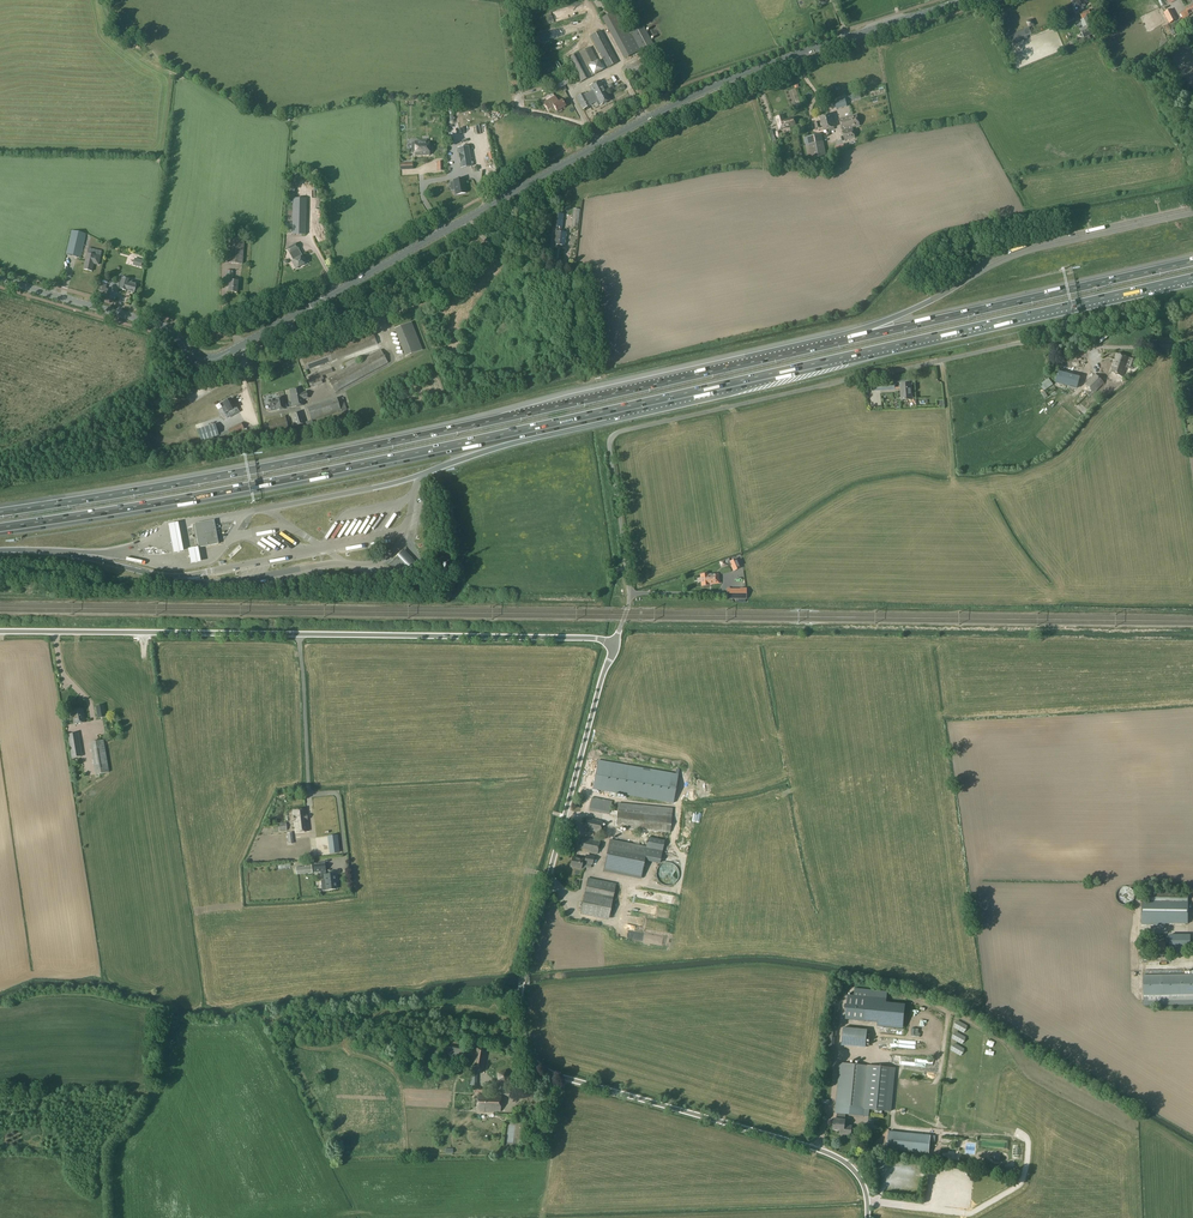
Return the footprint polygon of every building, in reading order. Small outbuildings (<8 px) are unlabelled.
[(613,12),(606,0),(593,0),(603,18),(613,12)] [(582,2),(556,9),(558,18),(577,13),(576,10),(583,8),(582,2)] [(1179,15),(1180,19),(1182,18),(1183,19),(1189,16),(1189,15),(1192,13),(1192,5),(1185,9),(1186,10),(1180,13),(1181,14),(1179,15)] [(1163,13),(1169,23),(1177,19),(1172,9),(1163,13)] [(828,29),(833,20),(826,16),(828,13),(823,10),(820,15),(823,17),(819,25),(828,29)] [(1093,25),(1090,16),(1091,16),(1089,10),(1080,14),(1082,19),(1084,18),(1088,27),(1089,27),(1090,29),(1084,31),(1084,32),(1082,33),(1084,38),(1086,37),(1096,33),(1093,25)] [(612,13),(600,19),(622,61),(639,53),(625,28),(621,30),(612,13)] [(643,26),(631,33),(640,50),(653,43),(643,26)] [(590,36),(607,68),(618,62),(601,30),(590,36)] [(1013,43),(1027,37),(1024,30),(1010,36),(1013,43)] [(593,75),(603,70),(598,60),(597,61),(590,47),(579,52),(566,59),(579,83),(592,77),(592,76),(593,75)] [(627,78),(645,69),(640,59),(622,69),(627,78)] [(569,83),(566,76),(557,81),(556,78),(546,81),(546,84),(551,83),(552,84),(555,82),(558,89),(569,83)] [(598,106),(599,105),(600,106),(610,100),(600,81),(590,86),(595,97),(593,99),(595,102),(596,101),(598,106)] [(583,109),(591,105),(585,92),(576,97),(583,109)] [(562,100),(558,102),(554,96),(544,102),(548,109),(554,106),(557,112),(566,106),(562,100)] [(844,97),(834,99),(836,109),(847,106),(844,97)] [(403,112),(404,141),(411,141),(410,112),(403,112)] [(823,127),(824,130),(834,127),(830,114),(820,117),(821,121),(814,123),(816,129),(823,127)] [(784,120),(783,115),(776,117),(779,129),(786,128),(786,127),(795,125),(793,118),(784,120)] [(844,118),(839,120),(842,130),(843,130),(852,127),(859,125),(857,115),(844,118)] [(478,128),(447,127),(447,132),(461,133),(461,132),(503,133),(504,119),(480,119),(480,123),(478,123),(478,128)] [(852,127),(843,130),(843,132),(845,140),(855,138),(852,127)] [(809,145),(823,142),(822,134),(807,137),(809,145)] [(422,141),(423,155),(429,155),(429,150),(432,150),(432,147),(429,147),(429,142),(427,142),(427,140),(422,141)] [(412,142),(412,152),(415,152),(415,156),(423,155),(422,141),(417,141),(417,142),(412,142)] [(823,142),(809,145),(812,160),(826,157),(823,142)] [(471,166),(468,147),(458,148),(461,168),(471,166)] [(453,157),(443,157),(444,176),(454,175),(453,157)] [(453,184),(449,185),(450,193),(454,193),(455,198),(465,197),(464,191),(463,191),(463,188),(464,188),(463,182),(453,183),(453,184)] [(293,204),(292,223),(285,223),(285,230),(292,230),(292,234),(306,235),(307,198),(293,198),(293,200),(286,199),(286,204),(293,204)] [(578,228),(580,209),(573,209),(571,227),(578,228)] [(554,213),(552,226),(562,228),(563,214),(554,213)] [(71,230),(66,254),(81,258),(86,234),(71,230)] [(556,232),(555,244),(564,246),(566,233),(556,232)] [(243,264),(244,239),(229,238),(227,263),(243,264)] [(293,264),(296,268),(306,263),(302,256),(298,249),(299,249),(296,244),(287,249),(290,254),(291,253),(293,256),(291,257),(293,260),(291,261),(293,264)] [(99,265),(100,256),(87,253),(84,269),(92,271),(94,264),(99,265)] [(237,292),(238,281),(233,280),(233,271),(226,271),(225,281),(229,282),(228,292),(237,292)] [(129,285),(130,280),(122,278),(119,289),(134,293),(136,286),(130,284),(130,285),(129,285)] [(106,285),(100,283),(97,294),(106,296),(108,289),(105,288),(106,285)] [(411,322),(395,329),(406,356),(422,350),(411,322)] [(377,344),(374,334),(302,361),(306,370),(377,344)] [(381,350),(328,379),(335,392),(388,363),(381,350)] [(1129,358),(1116,353),(1110,372),(1123,376),(1126,367),(1132,369),(1136,360),(1131,358),(1131,359),(1129,358)] [(333,372),(331,368),(308,376),(312,387),(323,384),(321,380),(324,380),(322,376),(333,372)] [(1077,388),(1080,377),(1058,371),(1055,382),(1077,388)] [(1093,393),(1104,383),(1095,374),(1084,384),(1093,393)] [(1043,385),(1041,386),(1044,391),(1053,385),(1049,379),(1048,378),(1045,381),(1041,383),(1043,385)] [(911,384),(900,385),(901,400),(912,399),(911,384)] [(302,388),(290,390),(291,396),(289,396),(290,399),(291,399),(293,406),(305,404),(304,399),(307,398),(306,392),(302,393),(302,388)] [(283,398),(275,399),(268,400),(270,408),(276,407),(277,410),(285,408),(283,398)] [(341,411),(346,410),(343,398),(337,400),(337,398),(307,408),(311,421),(341,411)] [(231,413),(232,416),(238,412),(231,399),(224,403),(228,411),(230,411),(231,413)] [(1077,404),(1073,408),(1078,414),(1082,410),(1077,404)] [(294,426),(305,423),(302,411),(290,415),(294,426)] [(271,433),(289,428),(285,416),(267,421),(271,433)] [(219,436),(216,424),(199,429),(202,440),(219,436)] [(371,532),(382,516),(379,514),(368,530),(371,532)] [(353,533),(357,536),(368,518),(365,516),(361,521),(358,519),(347,536),(350,538),(353,533)] [(198,548),(198,550),(218,546),(214,521),(193,525),(197,546),(198,548)] [(177,522),(168,524),(171,538),(172,547),(173,552),(183,550),(182,545),(180,536),(177,522)] [(343,523),(342,524),(339,522),(328,539),(331,541),(333,537),(338,539),(347,525),(343,523)] [(249,539),(247,542),(263,549),(264,546),(249,539)] [(198,550),(197,546),(188,548),(190,563),(200,561),(198,550)] [(402,549),(395,555),(401,562),(406,567),(413,561),(408,555),(402,549)] [(730,560),(727,562),(728,566),(731,565),(733,571),(740,568),(736,559),(730,561),(730,560)] [(701,578),(701,582),(702,582),(702,585),(708,584),(708,583),(712,583),(719,583),(718,574),(707,575),(701,575),(701,578)] [(746,598),(746,589),(736,589),(736,598),(746,598)] [(105,717),(104,705),(96,706),(97,718),(105,717)] [(85,722),(82,709),(72,710),(74,724),(85,722)] [(72,758),(82,756),(78,733),(68,735),(72,758)] [(96,774),(109,772),(103,740),(90,742),(96,774)] [(598,761),(593,788),(674,802),(678,775),(675,774),(598,761)] [(592,797),(589,811),(609,815),(609,814),(617,815),(615,827),(670,832),(673,808),(618,802),(617,811),(610,811),(612,801),(608,800),(592,797)] [(311,799),(312,809),(319,808),(319,806),(323,806),(323,798),(311,799)] [(306,810),(293,811),(295,833),(308,831),(306,810)] [(605,827),(602,827),(603,821),(587,818),(584,829),(600,833),(600,832),(604,833),(605,827)] [(684,829),(684,824),(675,823),(674,830),(677,830),(676,838),(681,838),(682,829),(684,829)] [(582,837),(579,851),(597,854),(601,838),(594,836),(593,839),(582,837)] [(648,837),(646,847),(647,847),(662,851),(665,840),(648,837)] [(294,856),(307,855),(307,840),(293,841),(294,856)] [(335,840),(325,841),(327,854),(337,853),(335,840)] [(640,878),(647,847),(646,847),(610,840),(603,871),(640,878)] [(572,857),(571,866),(581,868),(582,864),(584,864),(585,862),(592,863),(594,857),(586,855),(585,860),(572,857)] [(314,871),(314,872),(320,872),(325,871),(324,863),(313,865),(314,871)] [(670,870),(671,866),(658,863),(653,881),(672,885),(675,872),(670,870)] [(326,875),(325,871),(320,872),(321,881),(325,881),(326,890),(337,889),(335,874),(326,875)] [(588,878),(581,910),(609,917),(616,883),(588,878)] [(1118,900),(1127,897),(1123,887),(1114,890),(1118,900)] [(1149,888),(1148,901),(1142,901),(1141,925),(1165,925),(1165,924),(1188,924),(1188,889),(1149,888)] [(1169,944),(1169,949),(1169,952),(1190,953),(1190,935),(1169,935),(1169,939),(1169,944)] [(1169,944),(1169,939),(1164,939),(1164,941),(1152,941),(1152,948),(1169,949),(1169,944)] [(1143,975),(1143,1000),(1192,999),(1192,974),(1143,975)] [(847,995),(845,1019),(865,1021),(867,996),(887,998),(887,991),(855,988),(854,995),(847,995)] [(898,1023),(898,1018),(894,1018),(894,1016),(885,1016),(885,1010),(895,1010),(895,1006),(882,1006),(882,1011),(879,1011),(879,1019),(884,1019),(884,1023),(898,1023)] [(841,1045),(865,1048),(867,1030),(843,1028),(841,1045)] [(942,1035),(941,1044),(955,1044),(955,1035),(942,1035)] [(484,1069),(487,1050),(474,1048),(473,1051),(464,1049),(464,1050),(445,1046),(444,1057),(462,1060),(463,1055),(472,1056),(470,1066),(484,1069)] [(835,1119),(834,1130),(844,1131),(844,1134),(851,1135),(852,1127),(844,1126),(845,1120),(844,1120),(845,1114),(864,1116),(864,1108),(891,1111),(895,1068),(840,1063),(835,1113),(837,1113),(837,1119),(835,1119)] [(498,1073),(497,1081),(506,1083),(510,1077),(505,1070),(498,1073)] [(500,1111),(501,1096),(478,1095),(477,1110),(500,1111)] [(515,1143),(515,1122),(506,1122),(506,1143),(515,1143)] [(887,1149),(928,1154),(930,1136),(888,1131),(887,1149)]
